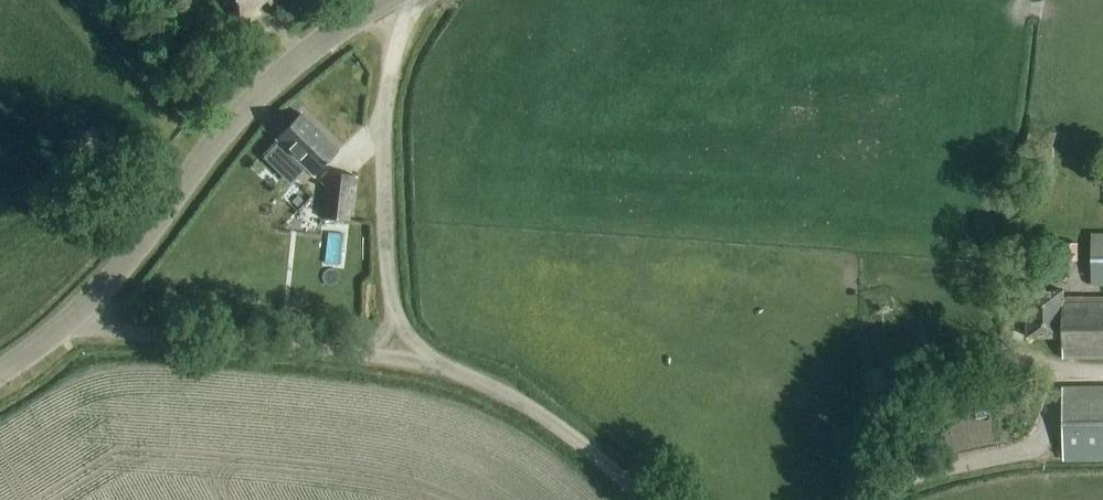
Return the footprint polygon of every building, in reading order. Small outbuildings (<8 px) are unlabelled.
[(243,28),(260,14),(254,6),(262,0),(222,0),(243,28)] [(277,140),(312,175),(337,150),(301,115),(277,140)] [(321,218),(349,222),(355,177),(326,173),(321,218)] [(1092,286),(1102,286),(1102,234),(1091,234),(1092,286)] [(1063,260),(1078,260),(1079,244),(1063,244),(1063,260)] [(1064,292),(1028,292),(1029,339),(1062,339),(1062,359),(1102,359),(1102,299),(1067,299),(1064,292)] [(300,327),(302,315),(282,312),(280,324),(300,327)] [(1062,390),(1063,460),(1102,460),(1102,389),(1062,390)]
